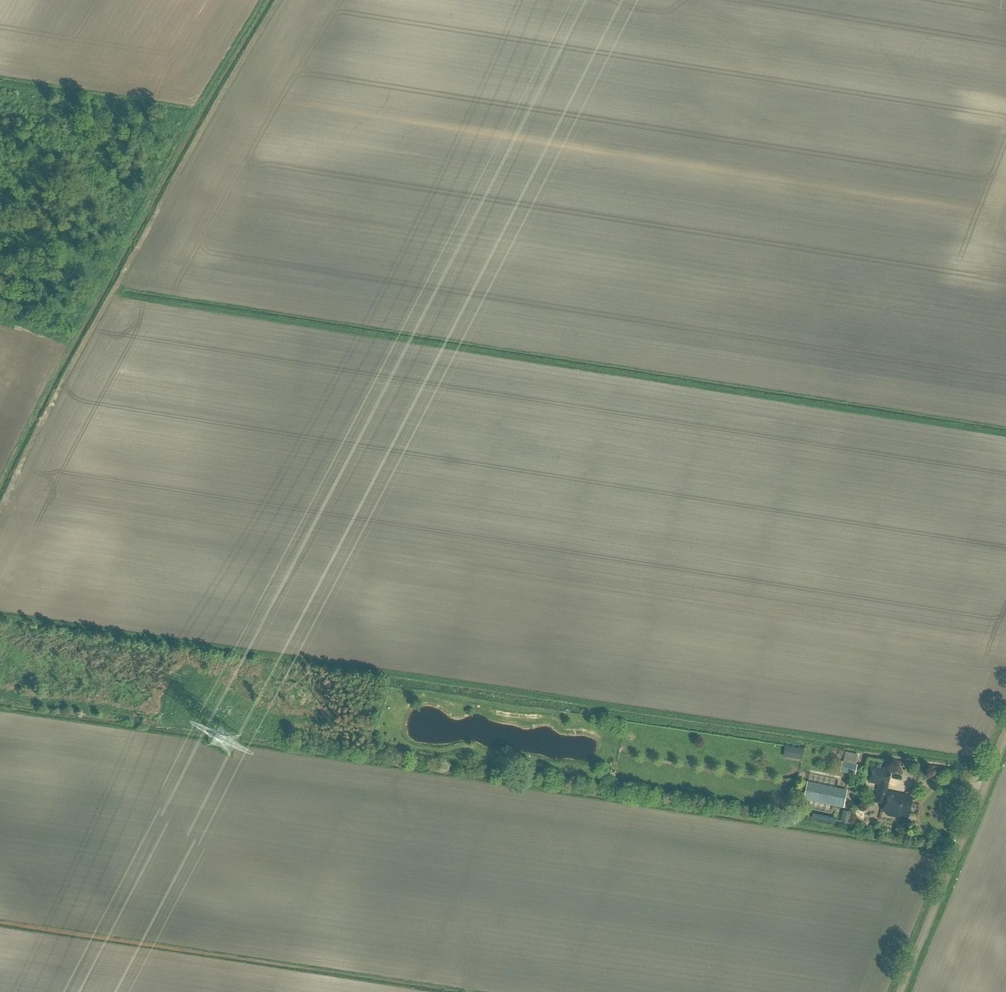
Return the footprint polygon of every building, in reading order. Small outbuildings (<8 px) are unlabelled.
[(791,758),(802,760),(804,749),(793,748),(791,758)] [(857,765),(843,763),(841,772),(855,775),(857,765)] [(869,782),(879,784),(888,786),(891,773),(871,769),(869,782)] [(808,783),(805,800),(843,808),(847,791),(808,783)] [(909,817),(913,798),(903,796),(903,797),(897,796),(897,795),(887,793),(883,811),(899,815),(899,818),(908,820),(908,816),(909,817)] [(850,824),(853,813),(843,811),(841,822),(850,824)]
